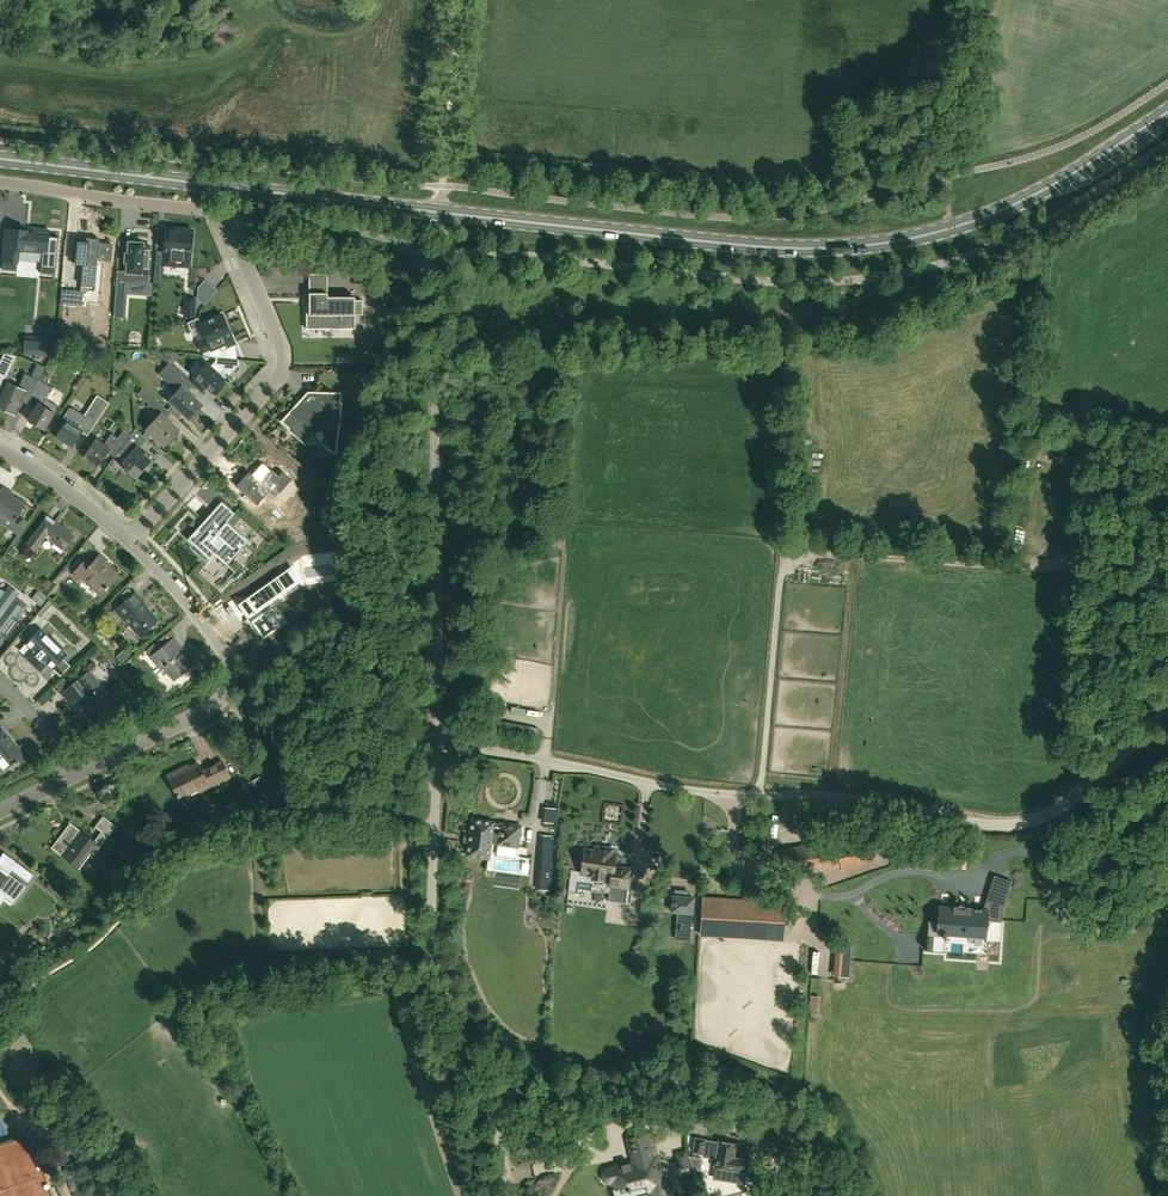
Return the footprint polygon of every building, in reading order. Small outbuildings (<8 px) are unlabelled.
[(191,267),(193,230),(167,228),(164,263),(164,265),(191,267)] [(55,275),(58,237),(49,236),(50,230),(34,229),(33,234),(27,233),(27,231),(7,229),(3,270),(17,271),(19,250),(43,253),(41,274),(55,275)] [(62,290),(60,305),(83,307),(84,295),(89,291),(95,292),(95,288),(99,253),(110,254),(111,245),(100,244),(100,240),(79,238),(79,237),(76,236),(73,263),(83,264),(81,286),(80,292),(62,290)] [(118,279),(115,316),(126,317),(128,282),(133,283),(133,273),(148,275),(150,246),(144,245),(144,243),(141,243),(141,241),(132,240),(132,242),(129,242),(128,254),(126,253),(125,262),(127,262),(127,272),(126,271),(125,279),(118,279)] [(383,288),(383,277),(372,277),(372,288),(383,288)] [(363,315),(363,300),(355,300),(355,297),(343,297),(328,297),(327,293),(313,293),(313,302),(306,302),(306,320),(320,320),(320,316),(341,316),(341,326),(353,326),(353,329),(354,329),(355,329),(355,315),(363,315)] [(197,299),(185,298),(184,317),(195,318),(197,299)] [(235,342),(222,314),(200,324),(207,338),(198,342),(205,356),(217,357),(222,357),(223,349),(221,345),(225,344),(226,346),(235,342)] [(50,356),(51,339),(26,337),(25,354),(50,356)] [(149,350),(149,352),(168,363),(170,364),(171,364),(180,353),(171,352),(149,350)] [(11,370),(17,357),(4,355),(0,364),(0,392),(11,370)] [(224,368),(230,374),(240,364),(239,363),(239,359),(222,357),(217,357),(217,361),(211,367),(207,364),(195,377),(213,393),(225,380),(219,374),(224,368)] [(168,363),(164,367),(184,385),(180,390),(169,402),(189,420),(202,405),(187,391),(193,385),(176,369),(171,364),(170,364),(168,363)] [(44,373),(46,368),(38,364),(36,369),(44,373)] [(25,393),(32,396),(33,395),(40,381),(26,374),(21,384),(23,385),(21,390),(9,385),(0,403),(0,407),(15,414),(25,393)] [(45,430),(55,413),(48,409),(52,402),(47,399),(53,388),(40,381),(33,395),(41,400),(29,421),(45,430)] [(147,430),(164,446),(179,430),(162,415),(167,409),(143,388),(137,394),(161,415),(147,430)] [(283,421),(305,442),(313,434),(314,436),(316,434),(314,432),(317,430),(326,431),(325,444),(333,452),(336,452),(342,403),(341,403),(341,394),(309,392),(283,421)] [(68,420),(57,438),(72,447),(82,432),(88,436),(100,419),(105,411),(93,403),(88,411),(84,417),(70,408),(64,418),(68,420)] [(96,439),(84,455),(99,466),(110,452),(116,456),(118,453),(123,446),(132,434),(124,429),(118,438),(112,434),(104,444),(96,439)] [(123,446),(118,453),(126,460),(122,465),(136,478),(151,460),(139,449),(147,440),(135,429),(132,434),(123,446)] [(250,472),(236,487),(258,506),(267,496),(265,495),(269,490),(277,496),(280,493),(281,493),(292,480),(283,472),(280,476),(273,470),(271,472),(263,465),(254,476),(250,472)] [(14,523),(25,504),(13,496),(14,494),(3,487),(0,492),(0,518),(2,515),(14,523)] [(236,572),(264,540),(235,514),(226,524),(225,524),(214,514),(206,522),(204,520),(187,539),(210,560),(215,555),(221,560),(235,572),(236,572)] [(26,545),(35,552),(45,538),(63,551),(75,536),(48,516),(26,545)] [(348,537),(351,531),(344,527),(340,533),(348,537)] [(13,555),(17,550),(12,547),(8,552),(13,555)] [(351,551),(341,552),(342,561),(343,561),(345,579),(348,579),(354,578),(351,551)] [(85,577),(102,593),(117,576),(104,565),(106,563),(99,556),(93,564),(87,559),(73,574),(81,582),(85,577)] [(278,626),(268,612),(269,610),(269,609),(267,611),(264,607),(292,587),(297,583),(292,577),(293,577),(288,570),(240,604),(249,616),(247,617),(248,618),(250,617),(253,621),(252,621),(252,622),(253,622),(264,637),(279,626),(279,625),(278,626)] [(60,587),(53,582),(44,591),(51,597),(60,587)] [(14,601),(13,601),(19,593),(9,586),(4,593),(0,589),(0,635),(2,637),(23,608),(14,601)] [(36,588),(29,599),(37,605),(39,602),(42,605),(48,597),(36,588)] [(116,610),(140,636),(158,620),(146,607),(148,606),(135,593),(116,610)] [(106,619),(100,625),(109,635),(116,628),(106,619)] [(20,650),(25,655),(25,656),(40,671),(47,663),(52,668),(66,654),(61,649),(63,647),(53,637),(51,639),(40,629),(20,650)] [(174,638),(167,643),(162,637),(150,647),(146,651),(150,657),(161,670),(164,668),(174,681),(195,664),(174,638)] [(74,701),(78,707),(75,710),(90,730),(99,723),(95,717),(114,701),(90,671),(62,694),(70,704),(74,701)] [(69,682),(65,677),(60,680),(65,686),(69,682)] [(19,748),(13,740),(12,742),(0,728),(0,753),(11,766),(18,760),(21,763),(28,757),(28,753),(22,745),(19,748)] [(168,776),(179,798),(181,797),(180,795),(197,787),(200,791),(230,776),(223,762),(203,772),(199,764),(182,772),(181,770),(168,776)] [(271,798),(266,788),(259,792),(263,801),(271,798)] [(52,849),(77,867),(89,851),(95,855),(116,826),(103,816),(95,827),(102,832),(95,842),(71,824),(52,849)] [(488,858),(491,838),(494,823),(472,819),(470,836),(466,835),(465,842),(469,843),(467,855),(488,858)] [(521,827),(494,823),(491,838),(518,842),(521,827)] [(877,828),(817,851),(815,844),(781,849),(785,873),(811,869),(810,861),(820,860),(820,861),(827,859),(831,869),(841,865),(843,870),(876,857),(871,843),(881,840),(877,828)] [(582,868),(581,872),(571,870),(568,892),(577,894),(578,889),(610,893),(611,885),(627,887),(630,870),(613,868),(615,855),(612,855),(612,854),(612,853),(612,852),(611,851),(611,850),(610,850),(609,849),(608,849),(607,848),(606,848),(605,849),(604,849),(603,849),(603,850),(602,851),(601,852),(601,853),(584,851),(583,861),(580,860),(579,868),(582,868)] [(153,855),(147,861),(152,864),(157,859),(153,855)] [(17,862),(11,870),(12,870),(20,876),(29,882),(34,875),(17,862)] [(1,889),(15,900),(25,886),(9,874),(12,870),(11,870),(8,873),(1,868),(0,870),(0,890),(1,889)] [(673,895),(671,911),(677,912),(675,939),(690,940),(691,913),(693,897),(693,896),(689,895),(689,891),(675,890),(675,894),(673,894),(673,895)] [(937,908),(939,908),(938,921),(928,921),(926,951),(943,952),(943,950),(964,952),(964,945),(991,947),(993,921),(1001,922),(1002,910),(1005,902),(1004,902),(1003,905),(987,900),(988,896),(987,895),(982,910),(970,909),(970,907),(965,907),(964,909),(958,908),(958,906),(953,906),(953,907),(938,906),(937,908)] [(786,903),(703,898),(701,934),(784,939),(786,903)] [(542,903),(539,900),(534,899),(531,902),(531,907),(534,910),(538,910),(542,907),(542,903)] [(611,929),(618,921),(611,915),(604,923),(611,929)] [(680,942),(678,949),(700,955),(702,948),(680,942)] [(1063,965),(1064,953),(1052,953),(1052,964),(1063,965)] [(0,1116),(0,1133),(17,1128),(12,1113),(0,1116)] [(629,1140),(633,1157),(636,1157),(637,1162),(608,1169),(607,1169),(606,1170),(605,1171),(605,1172),(604,1173),(604,1174),(604,1175),(604,1176),(604,1177),(604,1178),(605,1179),(606,1180),(607,1181),(608,1181),(609,1182),(610,1182),(611,1182),(612,1182),(616,1195),(630,1195),(652,1191),(653,1195),(665,1195),(667,1195),(663,1180),(659,1181),(652,1153),(656,1152),(652,1134),(629,1140)] [(718,1141),(718,1142),(718,1143),(706,1141),(706,1140),(696,1138),(693,1153),(716,1157),(714,1167),(743,1172),(745,1159),(734,1157),(736,1144),(718,1141)] [(680,1171),(680,1173),(690,1171),(689,1165),(688,1164),(688,1163),(685,1152),(677,1154),(679,1163),(674,1164),(676,1172),(680,1171)] [(689,1157),(692,1169),(701,1171),(702,1159),(689,1157)] [(772,1181),(763,1167),(749,1176),(758,1190),(772,1181)] [(127,1183),(117,1192),(120,1195),(139,1195),(127,1183)]
